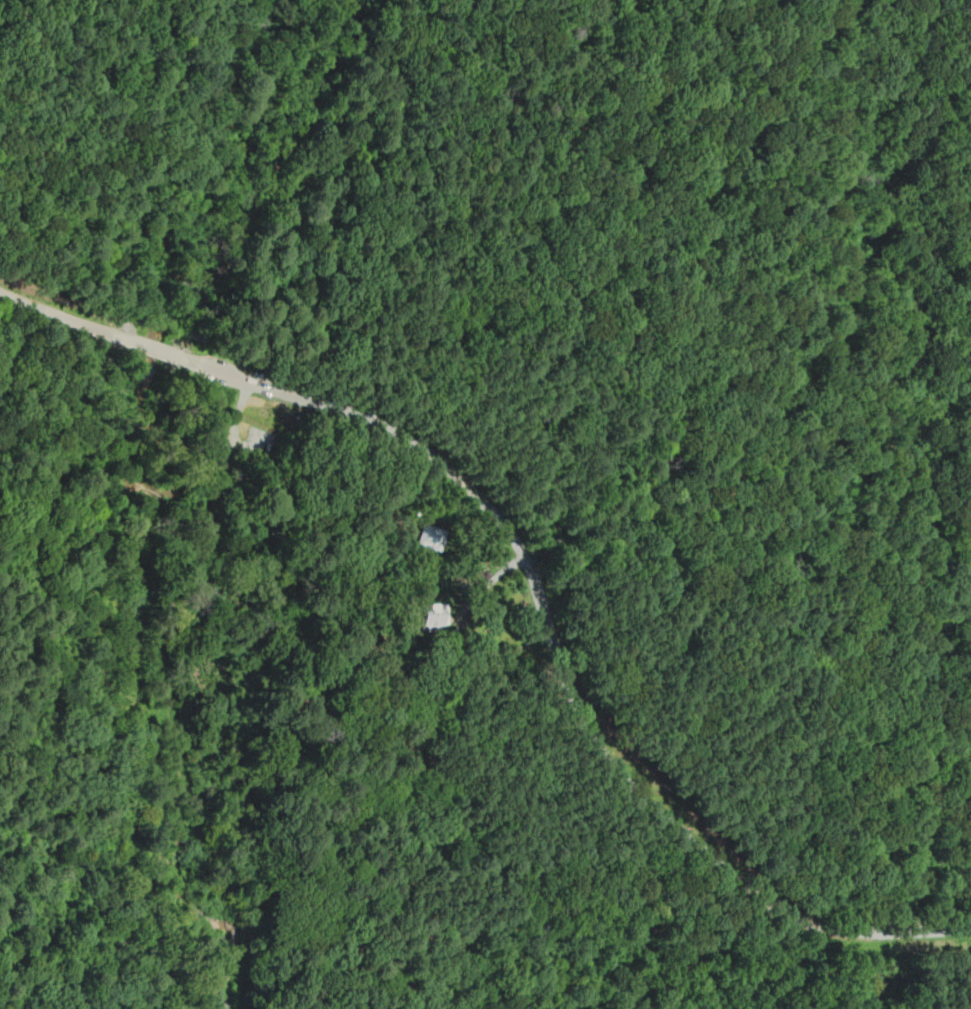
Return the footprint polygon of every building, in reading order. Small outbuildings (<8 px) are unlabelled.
[(419,544),(441,551),(448,529),(426,521),(419,544)] [(421,604),(421,611),(412,611),(413,625),(449,623),(448,602),(421,604)]
